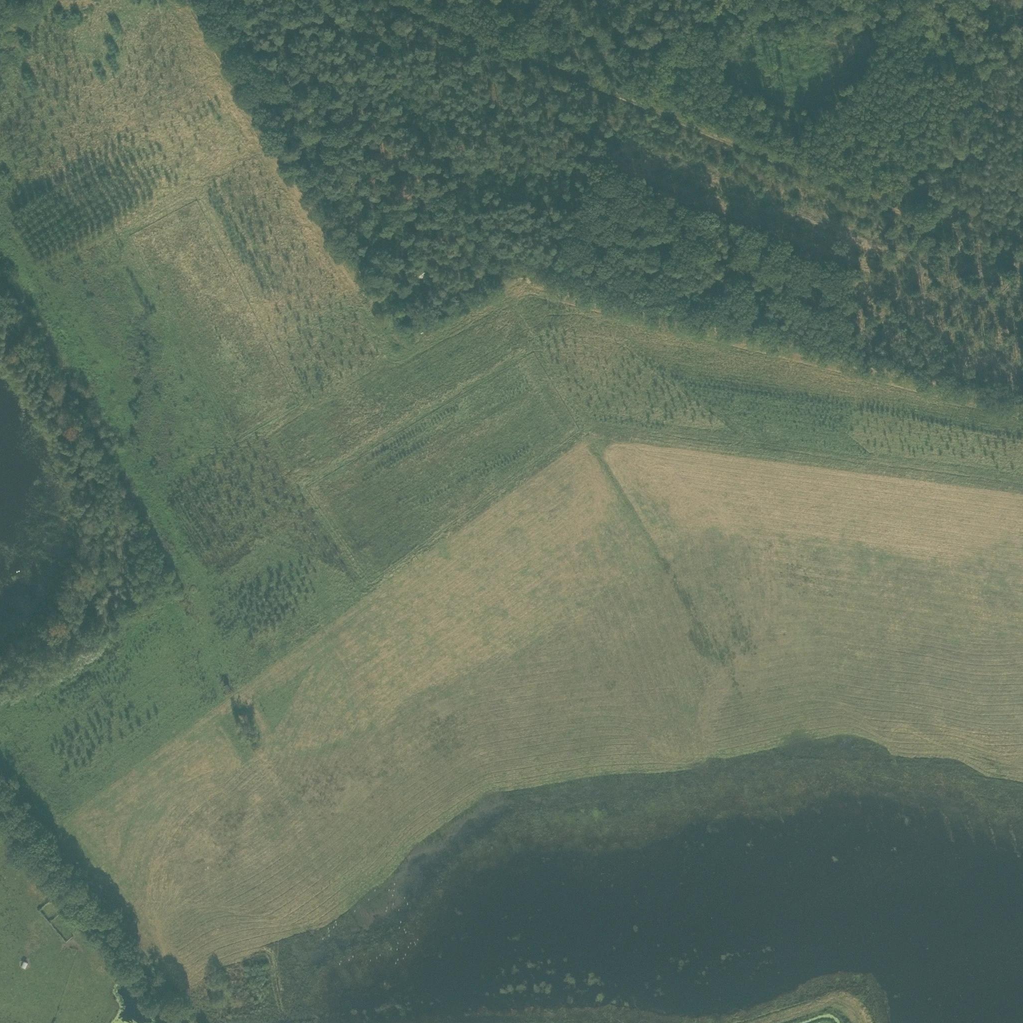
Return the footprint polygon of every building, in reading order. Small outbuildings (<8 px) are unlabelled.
[(430,262),(415,270),(420,278),(435,269),(430,262)]
